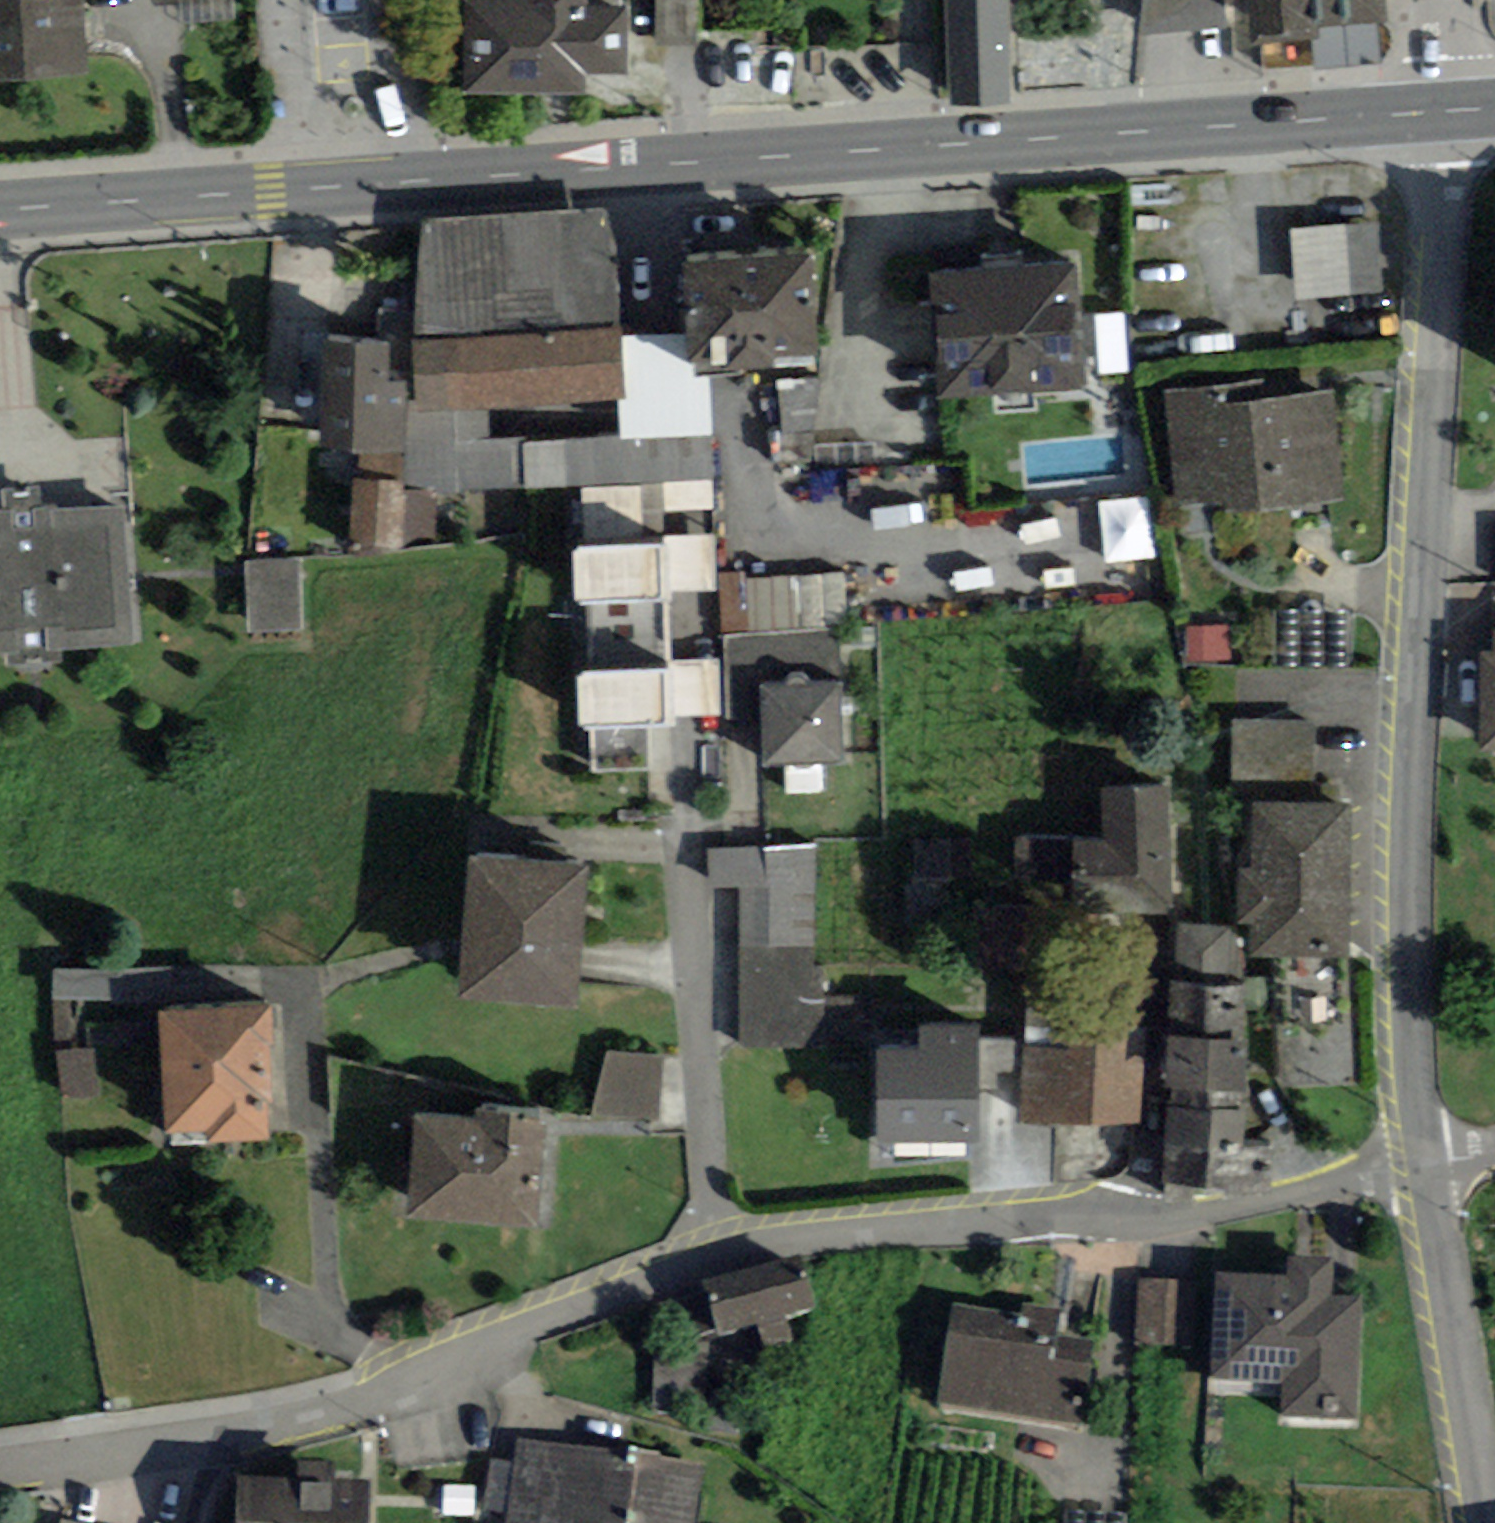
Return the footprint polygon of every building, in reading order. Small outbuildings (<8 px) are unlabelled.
[(90,73),(82,0),(0,0),(0,82),(90,73)] [(181,23),(236,19),(235,0),(180,0),(181,23)] [(466,95),(591,95),(591,76),(632,76),(632,8),(621,8),(620,0),(466,0),(466,95)] [(948,104),(1013,102),(1009,0),(944,0),(948,104)] [(1138,36),(1244,25),(1242,0),(1145,0),(1138,36)] [(1244,25),(1245,44),(1318,39),(1317,29),(1386,24),(1384,0),(1242,0),(1244,25)] [(613,209),(422,220),(413,340),(621,326),(613,209)] [(1295,300),(1383,291),(1377,219),(1289,227),(1295,300)] [(819,353),(811,253),(682,263),(688,333),(690,363),(697,363),(698,376),(707,375),(776,370),(775,357),(819,353)] [(938,400),(1085,389),(1076,262),(928,274),(938,400)] [(619,399),(626,399),(621,334),(621,326),(413,340),(417,400),(418,413),(488,408),(619,399)] [(710,435),(707,375),(698,376),(697,363),(690,363),(688,333),(621,334),(626,399),(619,399),(621,436),(621,440),(710,435)] [(389,343),(324,340),(318,465),(358,467),(358,454),(405,456),(407,401),(407,382),(387,382),(389,343)] [(1343,500),(1334,389),(1264,394),(1262,379),(1164,390),(1177,506),(1227,500),(1227,510),(1343,500)] [(489,436),(488,408),(418,413),(417,400),(407,401),(405,456),(404,484),(403,492),(436,493),(526,490),(523,443),(527,443),(525,435),(489,436)] [(527,443),(523,443),(526,490),(582,486),(662,483),(711,480),(710,435),(621,440),(621,436),(527,443)] [(357,482),(404,484),(405,456),(358,454),(358,467),(357,482)] [(713,508),(711,480),(662,483),(664,511),(713,508)] [(403,492),(404,484),(357,482),(352,482),(349,545),(401,547),(403,492)] [(585,603),(664,599),(664,591),(718,589),(716,534),(664,536),(664,511),(662,483),(582,486),(584,547),(573,548),(575,603),(585,603)] [(134,645),(124,506),(57,511),(56,503),(41,505),(40,487),(1,490),(2,507),(0,507),(0,654),(4,654),(5,668),(62,664),(61,650),(134,645)] [(403,492),(401,547),(433,549),(436,493),(403,492)] [(1116,563),(1165,555),(1155,493),(1105,502),(1116,563)] [(301,629),(299,559),(245,560),(247,631),(301,629)] [(720,572),(723,636),(748,635),(745,578),(745,571),(720,572)] [(846,573),(745,578),(748,635),(841,630),(849,630),(846,573)] [(585,603),(586,670),(576,670),(577,728),(592,728),(593,770),(651,769),(651,726),(672,726),(671,716),(720,715),(719,660),(666,661),(664,599),(585,603)] [(1280,668),(1349,667),(1348,611),(1279,612),(1280,668)] [(1232,661),(1232,625),(1187,625),(1187,661),(1232,661)] [(1480,652),(1479,752),(1494,752),(1494,629),(1491,629),(1491,652),(1480,652)] [(843,762),(842,681),(841,630),(748,635),(723,636),(724,720),(762,720),(762,763),(843,762)] [(1231,780),(1314,782),(1315,721),(1233,720),(1231,780)] [(1167,786),(1102,788),(1103,840),(1106,914),(1171,914),(1167,786)] [(1351,805),(1252,803),(1251,867),(1238,867),(1237,925),(1252,925),(1251,957),(1347,959),(1351,805)] [(1106,914),(1103,840),(1017,838),(1014,913),(1106,914)] [(817,844),(707,849),(709,888),(740,888),(738,948),(813,949),(817,844)] [(578,1007),(587,863),(468,856),(459,1000),(578,1007)] [(1238,927),(1178,924),(1175,982),(1235,985),(1238,927)] [(814,967),(813,949),(738,948),(739,1047),(820,1048),(822,969),(814,967)] [(171,999),(171,966),(53,968),(54,1001),(72,1001),(171,999)] [(1175,982),(1171,982),(1163,1090),(1172,1089),(1173,1108),(1239,1111),(1239,1093),(1251,1093),(1243,986),(1235,985),(1175,982)] [(1070,985),(1026,983),(1024,1048),(1068,1049),(1069,1019),(1070,985)] [(72,1001),(54,1001),(58,1051),(84,1050),(83,1019),(74,1019),(72,1001)] [(260,1004),(157,1010),(165,1133),(208,1130),(209,1143),(269,1140),(268,1126),(266,1103),(276,1102),(269,1003),(260,1004)] [(1068,1049),(1024,1048),(1021,1120),(1139,1125),(1144,1022),(1069,1019),(1068,1049)] [(877,1143),(979,1143),(979,1026),(919,1026),(919,1051),(876,1051),(877,1143)] [(97,1095),(95,1049),(84,1050),(58,1051),(60,1096),(97,1095)] [(660,1120),(663,1056),(607,1051),(591,1108),(591,1119),(660,1120)] [(1224,1198),(1270,1193),(1269,1148),(1243,1150),(1244,1111),(1239,1111),(1173,1108),(1166,1107),(1163,1187),(1224,1191),(1224,1198)] [(407,1219),(538,1229),(546,1124),(539,1124),(539,1116),(476,1111),(476,1119),(415,1115),(407,1219)] [(800,1254),(702,1281),(716,1334),(757,1323),(764,1352),(793,1344),(785,1315),(814,1307),(800,1254)] [(1363,1297),(1332,1296),(1334,1259),(1288,1257),(1287,1276),(1216,1272),(1210,1379),(1284,1383),(1282,1416),(1357,1420),(1363,1297)] [(1196,1282),(1138,1279),(1135,1343),(1193,1345),(1196,1282)] [(1022,1314),(952,1303),(937,1403),(1087,1425),(1099,1341),(1057,1335),(1060,1311),(1023,1305),(1022,1314)] [(702,1463),(518,1438),(515,1463),(508,1513),(506,1522),(695,1522),(702,1463)] [(508,1513),(515,1463),(489,1460),(482,1510),(508,1513)] [(297,1478),(327,1479),(328,1462),(297,1461),(297,1478)] [(237,1476),(236,1522),(369,1522),(370,1480),(327,1479),(297,1478),(237,1476)] [(1124,1513),(1065,1511),(1064,1522),(1124,1522),(1124,1513)]
